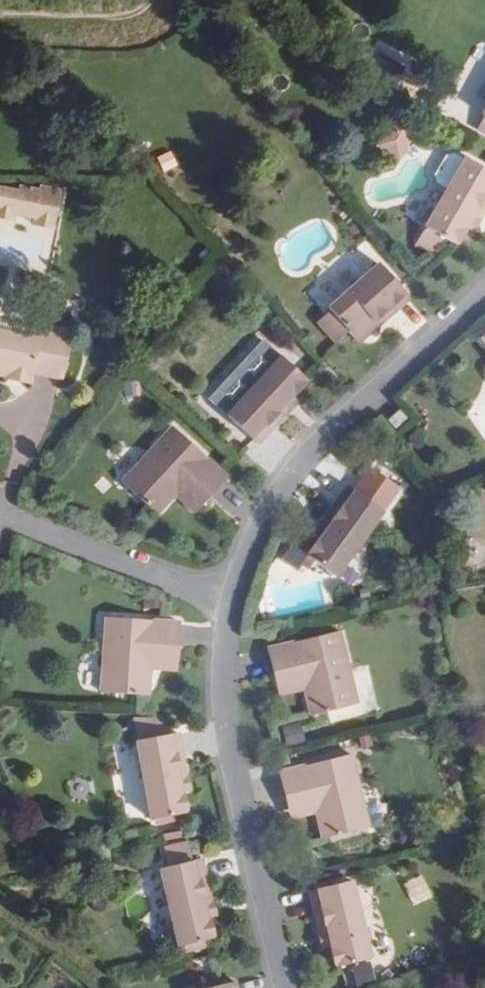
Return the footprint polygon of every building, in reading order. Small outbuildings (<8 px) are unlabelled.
[(479,0),(463,0),(473,9),(480,0),(479,0)] [(389,127),(410,139),(416,130),(394,117),(389,127)] [(373,155),(394,167),(410,139),(389,127),(373,155)] [(165,173),(180,167),(173,151),(158,158),(165,173)] [(436,185),(446,191),(465,160),(454,153),(445,155),(433,176),(436,185)] [(465,158),(465,160),(446,191),(418,240),(436,250),(443,238),(454,244),(456,241),(457,242),(464,230),(463,229),(465,225),(480,199),(484,201),(484,170),(465,158)] [(12,222),(14,216),(32,219),(31,225),(54,229),(59,189),(40,185),(39,189),(19,185),(18,190),(0,187),(0,218),(12,222)] [(473,229),(484,208),(484,201),(480,199),(465,225),(473,229)] [(405,294),(401,289),(379,264),(328,308),(330,311),(317,322),(335,343),(348,331),(358,343),(378,326),(374,321),(405,294)] [(409,298),(405,294),(374,321),(378,326),(409,298)] [(39,330),(38,338),(0,330),(0,368),(7,369),(5,376),(29,382),(32,371),(62,377),(70,337),(39,330)] [(304,378),(303,377),(280,355),(226,414),(251,438),(256,443),(275,423),(269,417),(289,395),(293,391),(294,393),(304,382),(302,381),(304,378)] [(269,417),(275,423),(295,401),(289,395),(269,417)] [(406,419),(399,411),(388,420),(395,428),(406,419)] [(226,476),(221,471),(172,426),(121,481),(152,509),(156,513),(174,493),(188,478),(207,496),(226,476)] [(392,474),(377,476),(379,490),(394,488),(392,474)] [(188,478),(174,493),(194,511),(207,496),(188,478)] [(381,510),(352,489),(347,485),(331,507),(338,512),(321,537),(318,541),(316,540),(308,551),(309,552),(307,555),(334,575),(381,510)] [(321,537),(338,512),(331,507),(314,532),(321,537)] [(293,549),(282,544),(277,552),(288,558),(293,549)] [(100,692),(145,695),(148,695),(149,667),(151,647),(177,649),(179,621),(167,621),(105,617),(100,692)] [(339,630),(275,646),(267,648),(274,674),(299,668),(304,687),(311,714),(357,703),(339,630)] [(175,669),(177,649),(151,647),(149,667),(175,669)] [(304,687),(299,668),(274,674),(279,694),(304,687)] [(150,819),(181,813),(183,813),(183,809),(185,809),(182,795),(180,795),(179,790),(174,760),(182,759),(177,732),(158,736),(155,718),(133,723),(136,740),(150,819)] [(301,723),(282,728),(288,747),(306,742),(301,723)] [(351,753),(286,770),(279,771),(286,797),(311,791),(316,811),(322,838),(368,826),(351,753)] [(182,759),(174,760),(179,790),(188,789),(182,759)] [(79,778),(70,791),(84,801),(93,787),(79,778)] [(316,811),(311,791),(286,797),(290,817),(316,811)] [(200,940),(203,939),(211,938),(210,934),(212,934),(208,920),(206,920),(205,915),(199,886),(206,884),(200,858),(191,860),(187,841),(162,847),(167,866),(159,867),(178,945),(179,945),(200,940)] [(350,879),(316,888),(309,890),(316,916),(324,914),(331,944),(332,948),(331,949),(334,962),(336,962),(337,966),(340,964),(369,957),(350,879)] [(205,915),(213,914),(206,884),(199,886),(205,915)] [(324,914),(316,916),(323,945),(331,944),(324,914)] [(180,952),(202,947),(200,940),(179,945),(180,952)]
